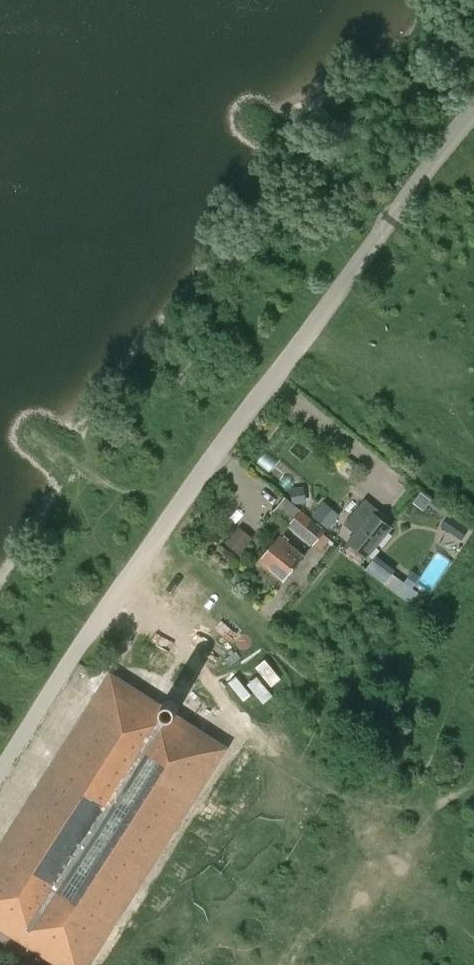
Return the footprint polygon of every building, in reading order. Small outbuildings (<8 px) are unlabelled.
[(260,450),(266,443),(260,439),(255,446),(260,450)] [(305,488),(291,490),(293,501),(307,499),(305,488)] [(421,493),(414,502),(424,510),(431,500),(421,493)] [(346,523),(357,532),(348,541),(367,558),(392,527),(374,512),(376,508),(365,499),(346,523)] [(308,512),(328,528),(337,518),(322,506),(317,511),(312,507),(308,512)] [(302,508),(301,509),(289,525),(312,544),(325,528),(302,508)] [(460,523),(453,534),(463,541),(470,529),(460,523)] [(251,540),(238,530),(226,545),(238,556),(251,540)] [(331,540),(321,533),(312,544),(321,552),(331,540)] [(281,537),(260,561),(282,579),(303,555),(281,537)] [(365,568),(383,581),(393,567),(374,554),(365,568)] [(404,583),(412,588),(420,578),(412,572),(404,583)] [(263,655),(252,664),(270,686),(281,678),(263,655)] [(256,673),(246,680),(261,703),(271,697),(256,673)] [(235,674),(227,679),(241,700),(249,694),(235,674)] [(116,687),(0,869),(0,916),(27,934),(76,964),(213,749),(164,718),(116,687)]
